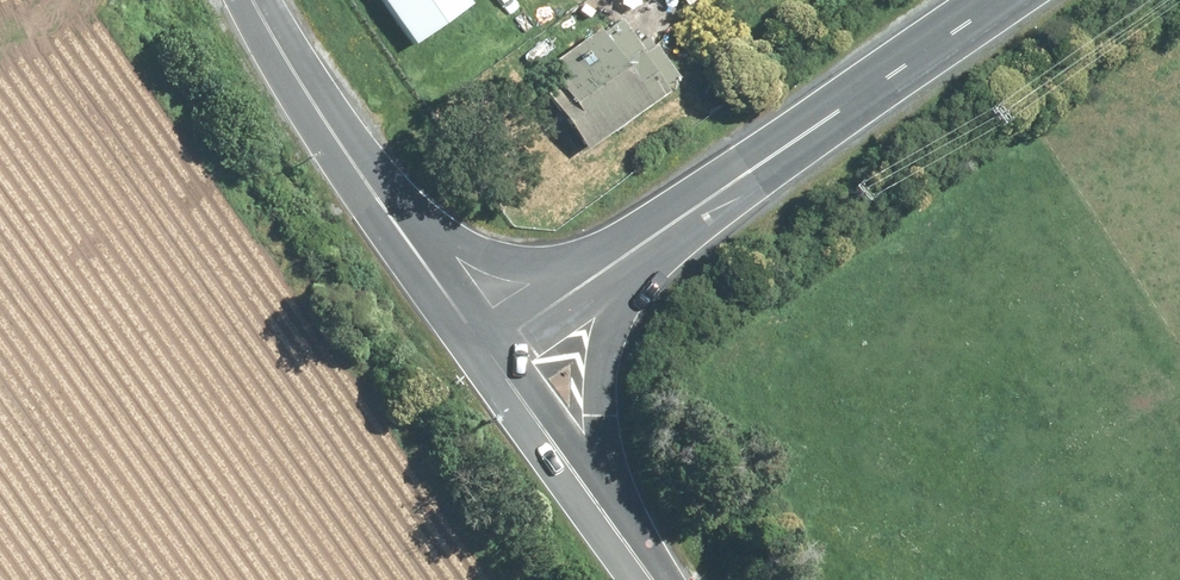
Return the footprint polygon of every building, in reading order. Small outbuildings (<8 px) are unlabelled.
[(418,47),(431,38),(436,45),(450,36),(445,29),(476,6),(471,0),(384,0),(418,47)] [(568,121),(590,152),(674,92),(671,89),(683,80),(659,46),(656,47),(648,36),(640,42),(624,20),(605,34),(602,29),(536,78),(568,121)]
